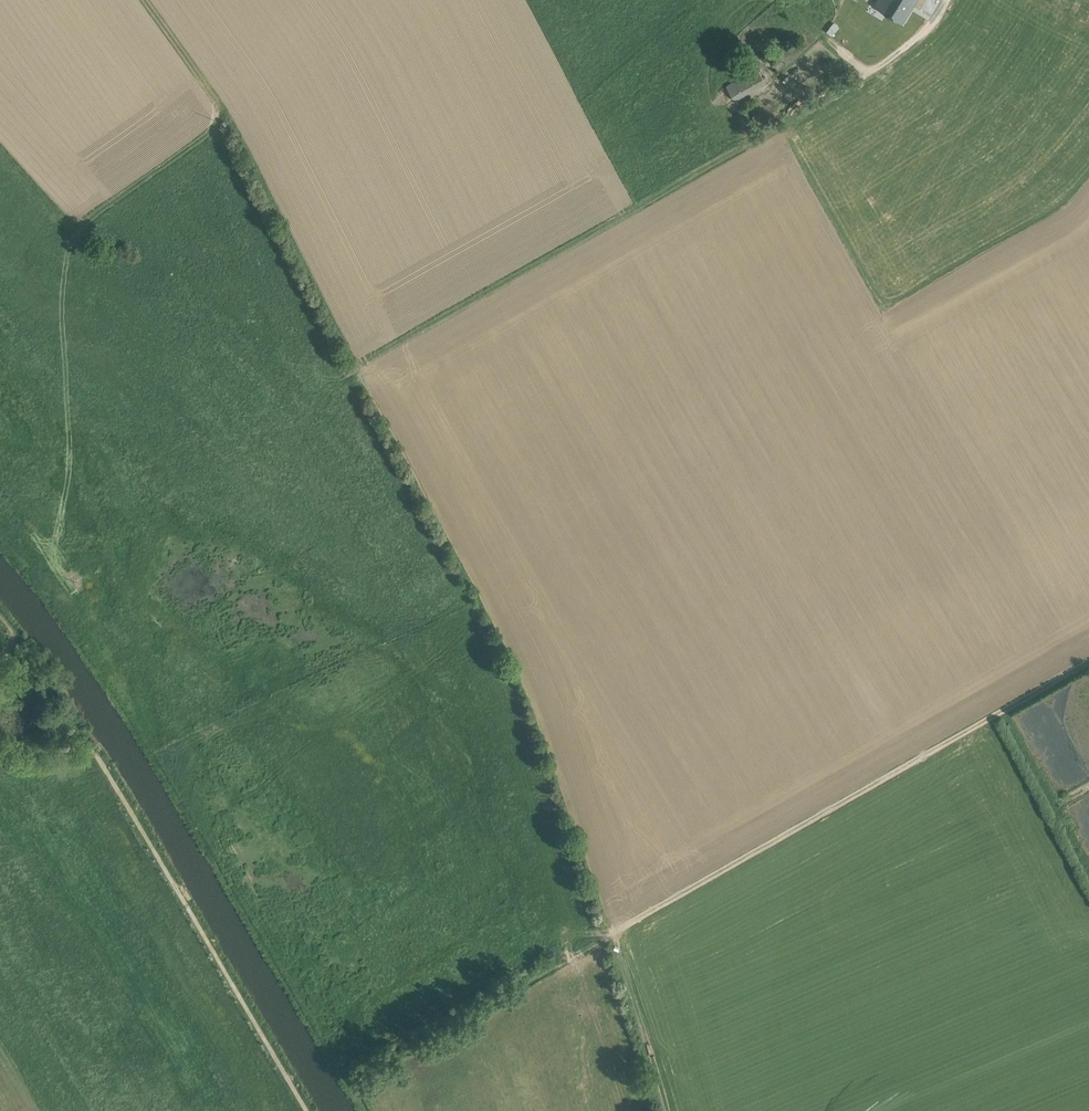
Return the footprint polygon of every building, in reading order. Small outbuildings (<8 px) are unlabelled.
[(875,5),(903,23),(917,0),(878,0),(875,5)] [(750,73),(727,87),(734,99),(765,82),(758,69),(750,73)]
